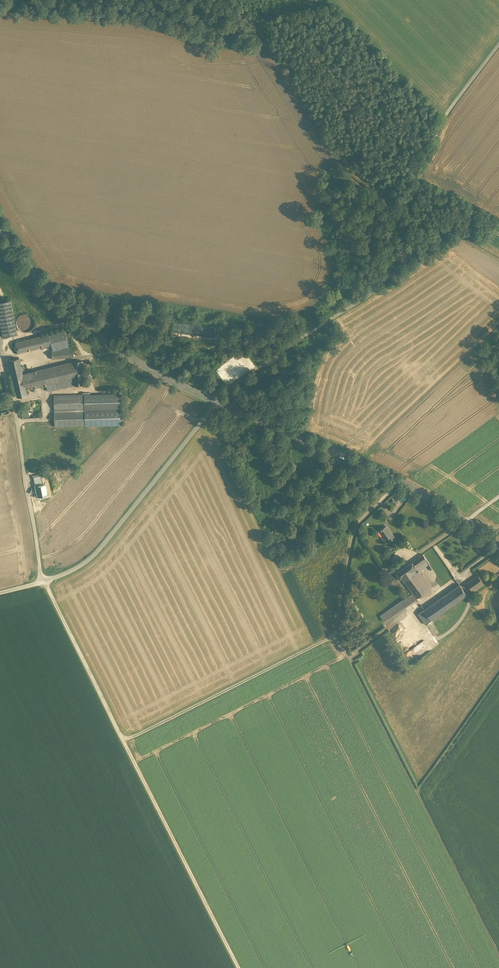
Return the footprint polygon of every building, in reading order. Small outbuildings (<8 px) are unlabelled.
[(0,302),(0,320),(3,337),(17,334),(11,300),(0,302)] [(27,314),(25,314),(23,314),(21,315),(20,316),(18,317),(17,319),(17,321),(16,323),(17,324),(17,326),(18,328),(19,329),(20,331),(22,332),(24,332),(26,332),(28,332),(29,332),(31,331),(32,330),(34,328),(34,326),(35,325),(35,323),(35,321),(34,319),(33,318),(32,316),(30,315),(29,314),(27,314)] [(185,345),(226,351),(229,328),(188,322),(185,345)] [(65,330),(49,334),(52,345),(53,350),(70,349),(65,330)] [(49,334),(15,342),(18,353),(52,345),(49,334)] [(261,342),(217,373),(227,388),(271,358),(261,342)] [(73,348),(70,349),(53,350),(52,351),(52,359),(74,357),(73,348)] [(13,375),(22,373),(22,371),(21,366),(19,358),(9,360),(13,375)] [(74,361),(74,379),(74,385),(84,385),(83,360),(74,361)] [(74,361),(28,373),(30,385),(31,389),(47,385),(74,379),(74,361)] [(22,373),(13,375),(18,396),(27,395),(25,386),(23,374),(22,373)] [(74,385),(74,379),(47,385),(48,391),(74,385)] [(84,394),(54,395),(55,411),(85,410),(84,394)] [(120,409),(85,410),(55,411),(55,427),(121,425),(120,409)] [(393,497),(390,501),(396,506),(399,501),(393,497)] [(391,533),(386,526),(382,528),(381,529),(380,530),(383,535),(381,537),(384,540),(387,538),(390,536),(392,539),(395,537),(391,532),(391,533)] [(419,557),(424,563),(425,563),(424,561),(427,560),(444,584),(454,577),(434,547),(419,557)] [(413,562),(417,568),(424,563),(419,557),(413,562)] [(417,568),(413,562),(397,573),(400,578),(401,577),(404,582),(419,571),(418,569),(416,571),(415,569),(417,568)] [(424,578),(419,571),(404,582),(413,593),(417,599),(433,587),(425,577),(424,578)] [(467,583),(473,592),(484,584),(478,575),(467,583)] [(450,585),(452,589),(461,583),(458,580),(450,585)] [(425,610),(432,620),(467,595),(460,585),(425,610)] [(384,621),(417,599),(413,593),(381,616),(384,621)] [(415,609),(426,624),(432,620),(425,610),(421,605),(415,609)] [(451,609),(450,610),(449,611),(448,612),(447,613),(447,615),(447,617),(448,618),(449,619),(450,620),(452,621),(453,621),(455,620),(456,619),(458,618),(458,617),(459,615),(459,614),(458,612),(457,611),(456,610),(455,609),(453,609),(451,609)] [(441,616),(439,617),(438,618),(437,619),(436,621),(436,622),(436,624),(437,626),(438,627),(439,628),(441,628),(443,628),(444,628),(446,627),(447,626),(448,624),(448,623),(448,621),(447,620),(446,618),(445,617),(444,617),(442,616),(441,616)]
